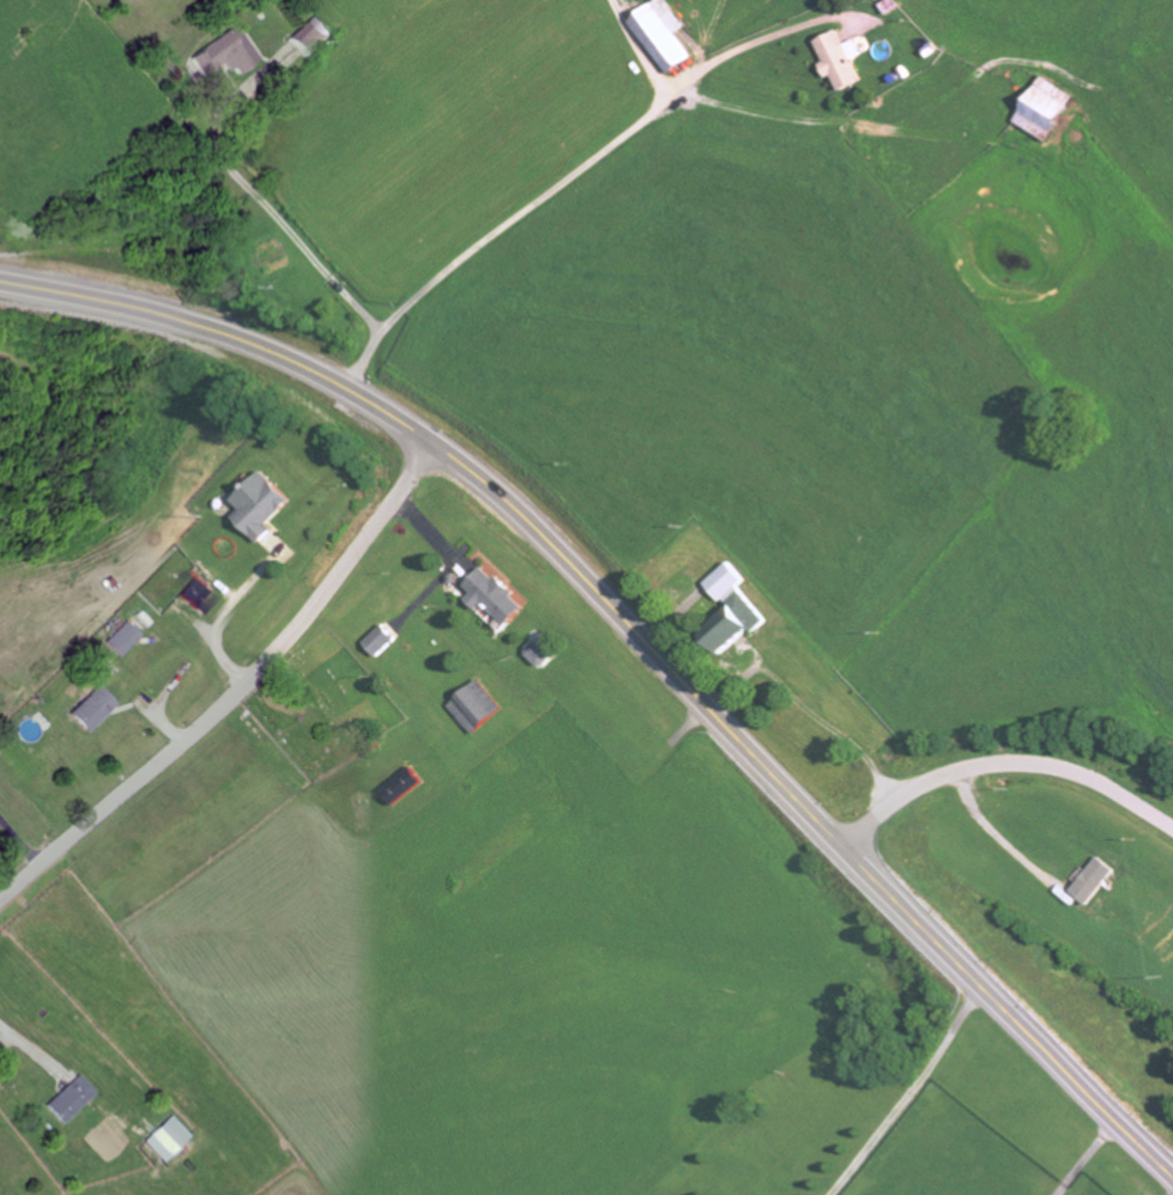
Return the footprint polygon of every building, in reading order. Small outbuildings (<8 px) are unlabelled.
[(670,0),(664,0),(634,22),(674,76),(699,58),(682,35),(691,28),(670,0)] [(297,43),(310,58),(334,36),(321,22),(297,43)] [(229,62),(238,77),(264,61),(243,27),(193,58),(204,77),(229,62)] [(822,41),(832,63),(827,65),(834,80),(840,77),(847,93),(870,82),(860,59),(877,51),(870,36),(851,45),(845,31),(822,41)] [(1024,125),(1058,143),(1084,96),(1049,77),(1024,125)] [(300,502),(271,472),(240,502),(248,511),(241,518),(265,545),(280,531),(275,525),(300,502)] [(755,583),(736,563),(713,585),(731,605),(755,583)] [(470,587),(478,595),(472,601),(482,612),(491,604),(513,628),(532,609),(491,567),(470,587)] [(178,598),(203,616),(222,591),(197,573),(178,598)] [(774,623),(754,596),(708,629),(728,656),(774,623)] [(118,658),(140,637),(126,622),(104,643),(118,658)] [(399,641),(385,626),(366,644),(380,659),(399,641)] [(528,654),(546,670),(557,657),(540,641),(528,654)] [(507,710),(480,681),(451,708),(478,737),(507,710)] [(114,706),(96,687),(67,715),(85,734),(114,706)] [(390,793),(402,808),(431,784),(418,769),(390,793)] [(1083,896),(1102,908),(1126,869),(1106,858),(1083,896)] [(94,1093),(77,1075),(45,1106),(62,1124),(94,1093)] [(143,1141),(163,1162),(191,1136),(171,1115),(143,1141)]
